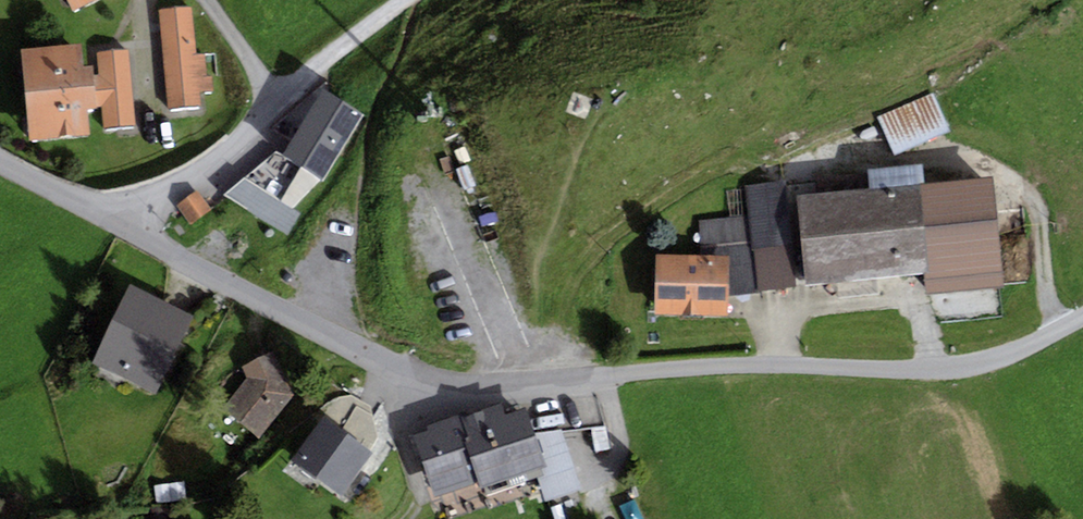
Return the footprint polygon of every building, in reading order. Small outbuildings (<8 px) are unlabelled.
[(74,12),(96,0),(68,0),(74,12)] [(204,53),(195,54),(191,6),(157,9),(167,110),(201,107),(199,92),(208,91),(213,90),(212,77),(207,78),(204,53)] [(80,42),(21,48),(30,140),(90,134),(87,108),(102,107),(104,127),(135,124),(127,49),(97,52),(98,64),(82,66),(80,42)] [(322,179),(364,114),(324,89),(283,153),(322,179)] [(877,116),(893,155),(951,131),(935,91),(877,116)] [(293,208),(322,179),(283,153),(276,150),(244,179),(293,208)] [(993,177),(921,184),(929,270),(923,271),(925,295),(931,294),(1004,287),(993,177)] [(300,212),(293,208),(244,179),(224,196),(288,235),(300,212)] [(786,181),(745,184),(748,217),(698,222),(700,255),(730,257),(728,294),(796,286),(786,181)] [(921,184),(797,195),(805,281),(923,271),(929,270),(921,184)] [(211,211),(198,191),(177,206),(190,225),(211,211)] [(700,255),(656,253),(653,314),(727,317),(728,294),(730,257),(700,255)] [(159,393),(193,317),(128,288),(94,363),(159,393)] [(296,398),(274,350),(242,367),(248,378),(224,407),(260,439),(296,398)] [(317,413),(321,417),(368,450),(377,438),(370,404),(347,397),(326,405),(317,413)] [(534,433),(525,409),(505,416),(501,405),(462,418),(469,438),(464,439),(479,482),(481,489),(534,471),(545,467),(534,433)] [(429,431),(413,436),(428,479),(434,497),(479,482),(464,439),(469,438),(462,418),(461,414),(427,426),(429,431)] [(321,417),(291,461),(342,496),(372,453),(368,450),(321,417)] [(561,430),(534,433),(545,467),(534,471),(545,502),(581,489),(561,430)]
